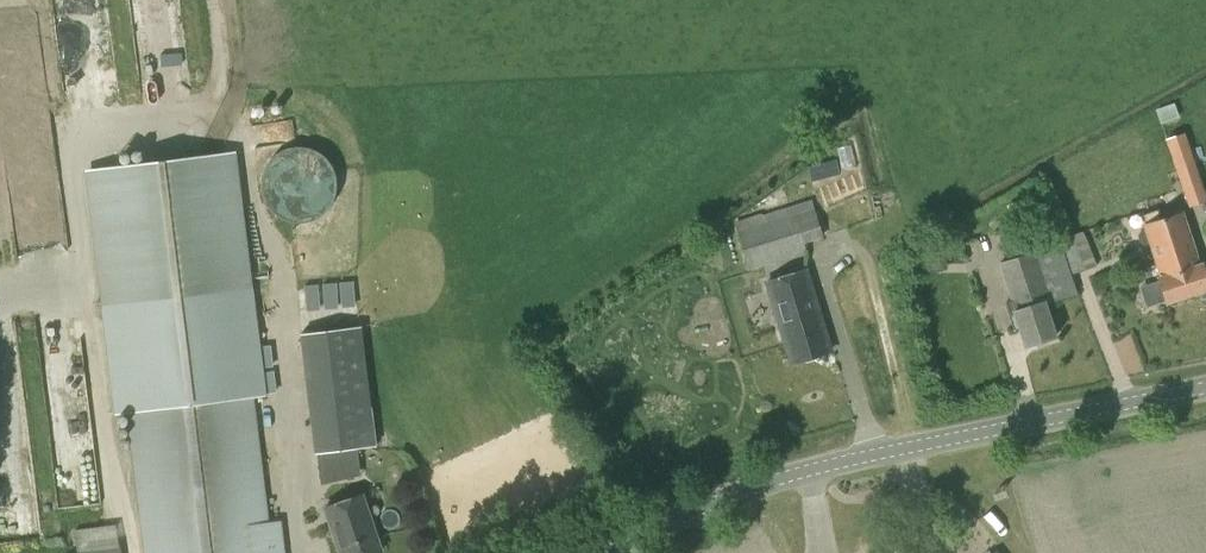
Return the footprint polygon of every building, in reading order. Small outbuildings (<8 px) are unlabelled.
[(1205,201),(1205,195),(1184,133),(1166,139),(1189,207),(1205,201)] [(291,222),(298,222),(304,222),(310,220),(316,218),(321,214),(326,210),(330,205),(333,200),(335,194),(336,187),(336,181),(335,175),(333,169),(330,163),(326,158),(321,154),(315,151),(310,148),(303,147),(297,146),(291,147),(285,149),(279,152),(274,155),(269,160),(266,165),(263,170),(261,176),(260,183),(260,189),(262,195),(264,201),(267,207),(271,211),(274,214),(279,217),(285,220),(291,222)] [(823,237),(812,199),(762,214),(761,213),(734,221),(749,269),(806,252),(803,243),(823,237)] [(1157,264),(1195,252),(1182,212),(1162,219),(1158,209),(1142,214),(1142,212),(1127,216),(1130,226),(1145,221),(1146,224),(1144,225),(1145,229),(1140,231),(1138,236),(1140,242),(1145,244),(1150,243),(1157,264)] [(1059,244),(1071,275),(1096,265),(1083,231),(1072,235),(1072,234),(1057,239),(1059,244)] [(1157,264),(1161,277),(1159,278),(1167,302),(1205,289),(1205,278),(1201,264),(1199,265),(1195,252),(1157,264)] [(1055,336),(1045,304),(1050,303),(1034,253),(999,264),(1011,302),(1006,304),(1014,329),(1019,328),(1025,346),(1055,336)] [(792,363),(830,351),(806,269),(767,281),(792,363)] [(112,331),(122,409),(127,409),(145,552),(285,552),(284,541),(272,542),(254,393),(263,392),(254,314),(112,331)] [(317,452),(377,445),(374,421),(314,428),(317,452)] [(349,448),(317,452),(320,478),(352,474),(349,448)] [(381,550),(361,494),(324,507),(340,552),(372,552),(381,550)]
